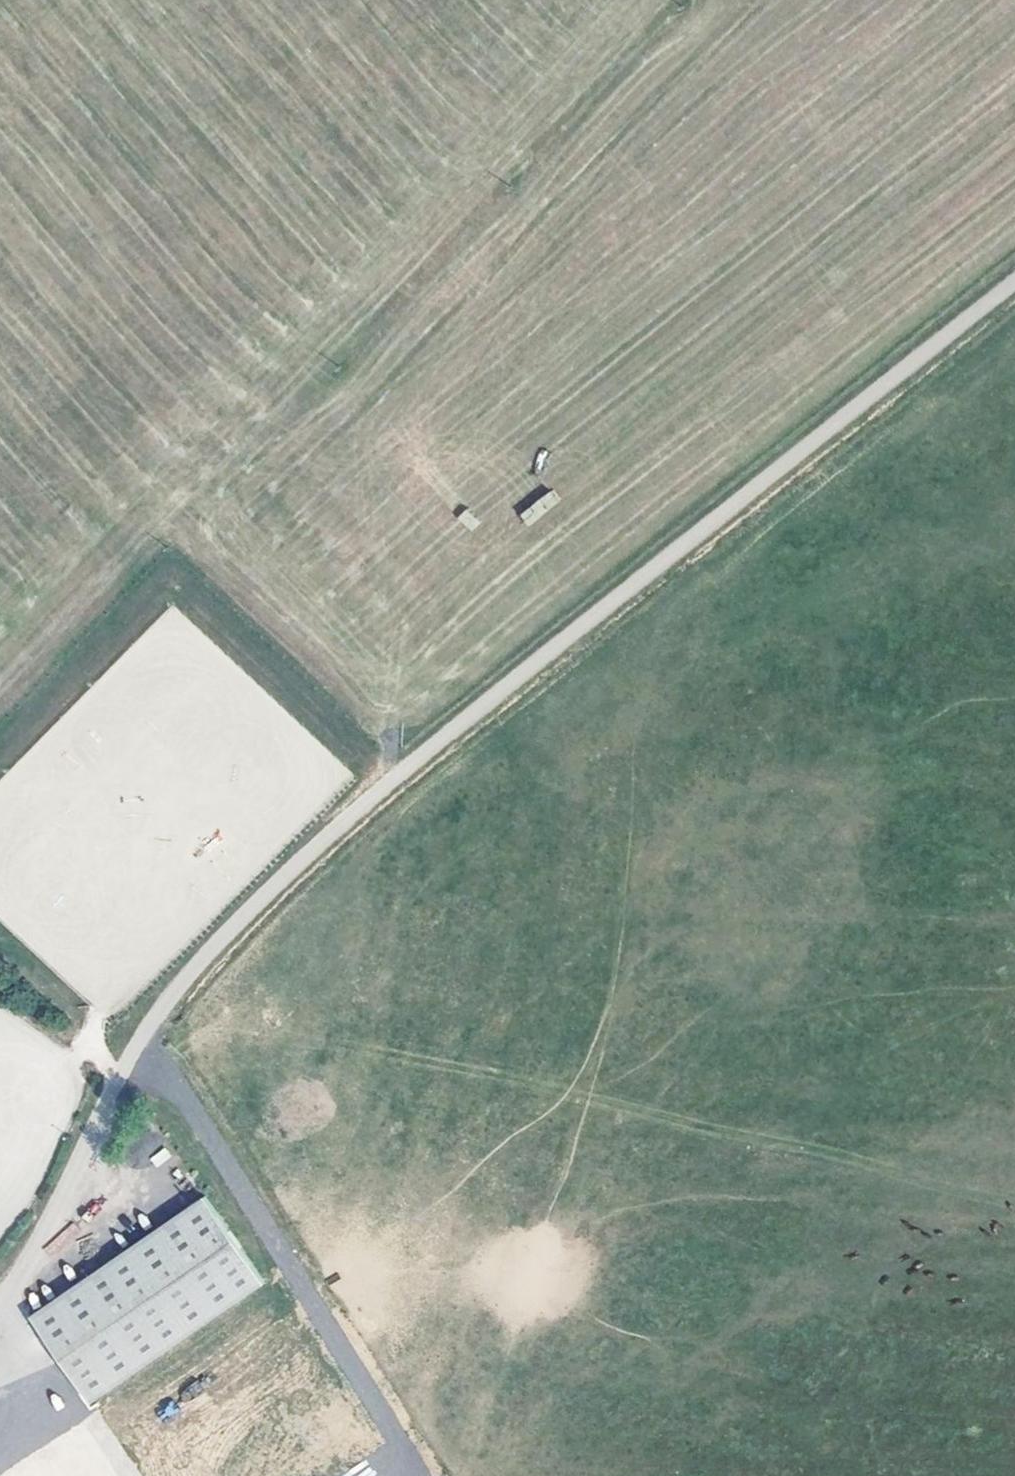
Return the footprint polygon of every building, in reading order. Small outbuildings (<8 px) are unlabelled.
[(551,488),(518,515),(528,527),(561,499),(551,488)] [(114,662),(117,665),(44,733),(56,746),(68,735),(78,745),(68,755),(83,771),(215,648),(175,605),(114,662)] [(207,1195),(31,1314),(91,1402),(267,1283),(207,1195)] [(0,1446),(0,1475),(119,1475),(66,1400),(0,1446)]
